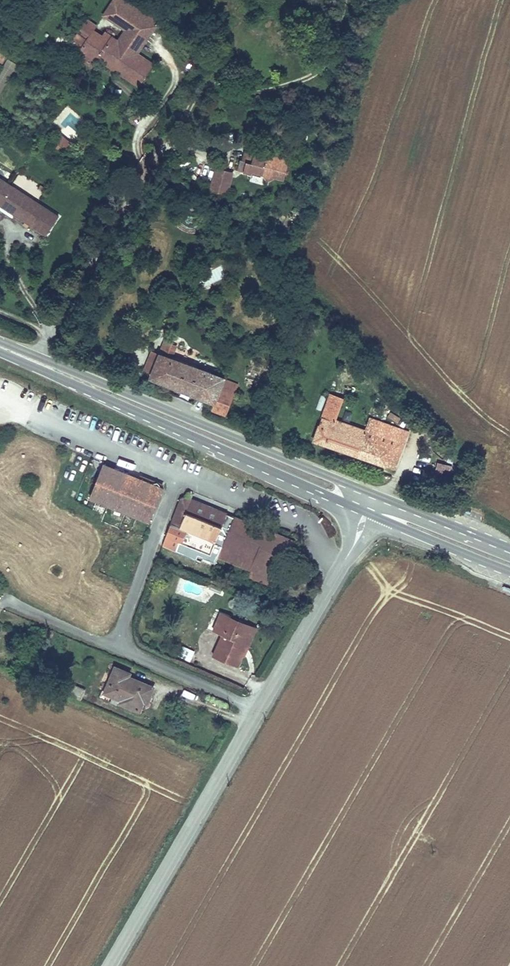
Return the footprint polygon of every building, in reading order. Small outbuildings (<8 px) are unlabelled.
[(80,62),(96,73),(103,64),(104,61),(139,84),(154,62),(113,35),(110,39),(100,32),(103,27),(94,21),(85,35),(94,41),(86,53),(80,62)] [(0,41),(0,61),(1,62),(10,49),(0,41)] [(71,148),(69,137),(57,140),(59,151),(71,148)] [(285,172),(288,157),(265,151),(264,157),(247,153),(245,161),(241,160),(239,159),(236,170),(248,173),(249,171),(262,174),(266,181),(273,177),(275,169),(285,172)] [(226,195),(232,173),(215,168),(210,191),(226,195)] [(283,179),(285,172),(275,169),(273,177),(283,179)] [(0,176),(0,202),(47,233),(59,215),(0,176)] [(215,404),(214,410),(223,415),(231,398),(218,392),(224,379),(174,357),(178,345),(172,342),(174,337),(169,334),(161,352),(153,369),(151,375),(215,404)] [(153,369),(161,352),(154,349),(146,366),(153,369)] [(236,386),(224,379),(218,392),(231,398),(236,386)] [(322,409),(325,397),(319,395),(316,408),(322,409)] [(331,395),(328,405),(334,407),(336,401),(337,397),(331,395)] [(338,418),(343,404),(336,401),(334,407),(328,405),(324,417),(336,421),(336,417),(338,418)] [(324,417),(315,442),(393,470),(403,441),(365,427),(338,418),(336,417),(336,421),(324,417)] [(406,430),(369,417),(365,427),(403,441),(406,430)] [(149,520),(163,484),(102,461),(87,497),(149,520)] [(219,557),(235,518),(184,497),(164,547),(214,568),(219,557)] [(235,518),(219,557),(254,571),(251,578),(277,589),(297,543),(235,518)] [(212,657),(239,668),(245,654),(239,652),(250,625),(220,613),(212,631),(221,635),(212,657)] [(258,628),(250,625),(239,652),(245,654),(247,655),(258,628)] [(182,645),(178,656),(190,662),(195,651),(182,645)] [(149,705),(156,687),(130,677),(131,674),(115,667),(104,693),(120,700),(118,704),(141,713),(145,703),(149,705)] [(81,700),(85,687),(71,682),(65,694),(81,700)]
